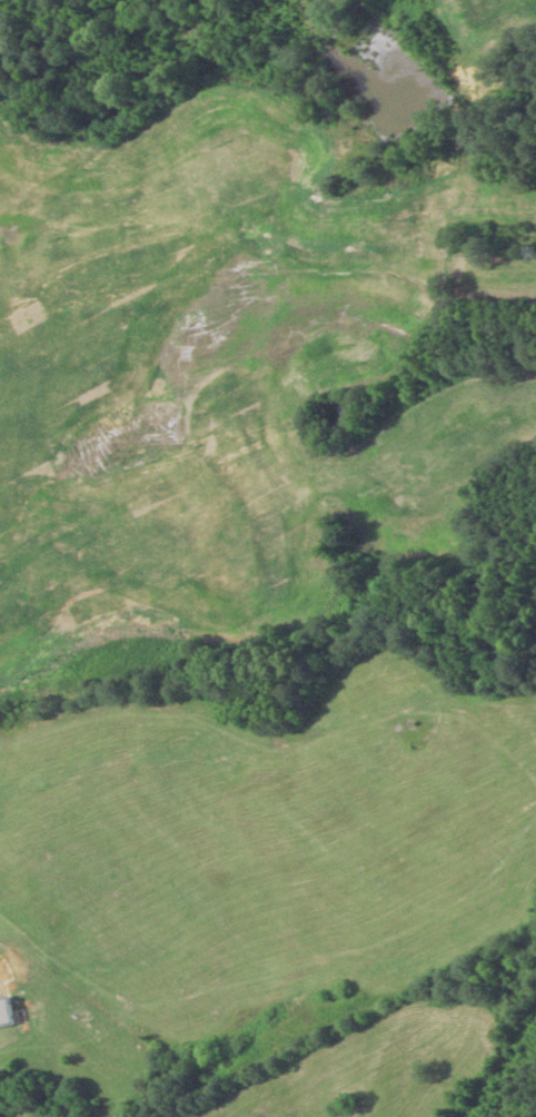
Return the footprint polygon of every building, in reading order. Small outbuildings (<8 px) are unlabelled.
[(26,1024),(22,995),(0,997),(0,1027),(26,1024)]
